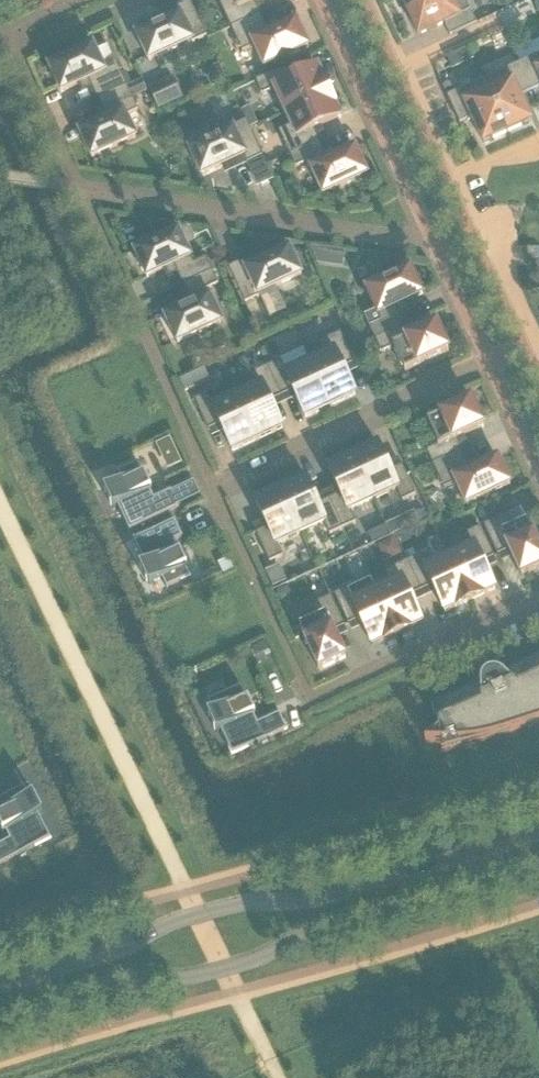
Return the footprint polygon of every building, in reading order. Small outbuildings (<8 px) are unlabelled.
[(261,0),(230,0),(221,4),(232,27),(261,14),(256,2),(261,0)] [(409,11),(434,0),(404,0),(409,11)] [(420,35),(445,23),(450,36),(477,24),(472,11),(467,0),(434,0),(409,11),(420,35)] [(137,35),(149,61),(192,41),(193,43),(208,36),(191,1),(176,8),(180,15),(137,35)] [(267,25),(261,14),(232,27),(243,52),(255,46),(265,68),(309,47),(297,21),(279,29),(275,21),(267,25)] [(104,67),(94,46),(50,66),(62,92),(80,84),(84,92),(92,88),(98,100),(127,86),(116,61),(104,67)] [(520,63),(533,91),(538,87),(538,55),(520,63)] [(484,80),(508,132),(531,121),(520,96),(533,91),(520,63),(484,80)] [(214,67),(209,81),(212,87),(228,79),(221,64),(214,67)] [(275,89),(286,112),(330,92),(318,67),(292,79),(286,67),(256,81),(263,95),(275,89)] [(174,76),(149,88),(159,110),(184,99),(174,76)] [(142,79),(127,86),(133,98),(148,91),(142,79)] [(473,118),(484,142),(508,132),(484,80),(448,96),(460,123),(473,118)] [(98,123),(80,132),(92,158),(136,137),(126,116),(139,110),(133,98),(127,86),(98,100),(103,111),(94,115),(98,123)] [(341,117),(330,92),(286,112),(292,126),(280,131),(291,155),(320,141),(315,129),(341,117)] [(193,148),(190,149),(202,175),(244,156),(248,163),(263,156),(246,121),(232,128),(233,130),(215,138),(210,127),(188,137),(193,148)] [(324,195),(368,174),(356,148),(338,157),(334,148),(325,152),(320,141),(291,155),(297,168),(309,162),(324,195)] [(179,231),(135,251),(147,277),(165,269),(169,277),(178,273),(183,285),(213,271),(228,264),(224,256),(209,263),(207,258),(195,264),(179,231)] [(311,247),(311,249),(317,262),(316,264),(327,266),(329,249),(311,247)] [(528,248),(528,261),(538,261),(538,248),(528,248)] [(229,268),(246,303),(260,296),(259,294),(302,275),(290,249),(248,268),(244,261),(229,268)] [(405,302),(423,294),(411,268),(367,288),(382,321),(370,327),(376,340),(406,326),(400,315),(409,311),(405,302)] [(184,309),(166,317),(178,343),(222,322),(207,290),(219,284),(213,271),(183,285),(188,296),(180,300),(184,309)] [(411,337),(406,326),(376,340),(382,353),(394,347),(405,371),(449,351),(437,325),(411,337)] [(318,344),(305,350),(311,362),(331,406),(356,394),(344,368),(355,363),(342,333),(318,344)] [(282,361),(269,367),(282,396),(294,391),(306,418),(331,406),(311,362),(287,373),(282,361)] [(261,385),(238,396),(258,440),(283,428),(271,401),(282,396),(269,367),(256,373),(261,385)] [(209,394),(196,400),(209,430),(221,425),(233,451),(258,440),(238,396),(232,383),(209,394)] [(458,439),(484,427),(472,401),(428,421),(440,445),(427,451),(433,464),(463,450),(458,439)] [(354,456),(374,499),(397,489),(403,501),(416,495),(402,465),(391,470),(379,444),(354,456)] [(467,504),(511,484),(499,458),(481,466),(477,458),(468,462),(463,450),(433,464),(445,488),(457,483),(467,504)] [(178,453),(166,459),(171,468),(183,463),(178,453)] [(330,499),(343,528),(356,523),(351,510),(374,499),(354,456),(329,467),(341,494),(330,499)] [(131,530),(131,529),(179,507),(172,490),(155,498),(151,491),(153,490),(144,470),(142,471),(138,462),(119,471),(119,470),(117,470),(122,480),(105,488),(114,508),(118,506),(130,530),(131,530)] [(325,522),(330,534),(343,528),(330,499),(318,504),(306,478),(281,489),(301,533),(325,522)] [(268,527),(257,533),(270,562),(284,556),(278,544),(301,533),(281,489),(256,501),(268,527)] [(493,504),(479,511),(486,525),(500,519),(493,504)] [(415,512),(400,518),(405,530),(420,523),(415,512)] [(538,569),(538,545),(528,520),(514,527),(508,515),(500,519),(486,525),(484,526),(498,555),(510,550),(522,576),(538,569)] [(183,536),(176,520),(135,539),(133,540),(145,563),(140,565),(149,585),(163,579),(167,589),(168,588),(168,587),(191,577),(188,571),(190,570),(179,547),(178,548),(174,541),(183,536)] [(495,557),(481,527),(468,533),(474,546),(450,556),(470,600),(495,589),(483,562),(495,557)] [(433,586),(445,612),(470,600),(450,556),(437,563),(431,551),(408,561),(422,591),(433,586)] [(212,563),(217,575),(233,567),(228,556),(212,563)] [(377,590),(398,634),(423,622),(411,596),(422,591),(408,561),(395,567),(401,579),(377,590)] [(283,572),(269,578),(274,587),(287,581),(283,572)] [(348,589),(335,595),(349,624),(360,619),(373,645),(398,634),(377,590),(354,601),(348,589)] [(314,619),(300,626),(320,670),(346,658),(334,631),(345,626),(332,596),(308,607),(314,619)] [(264,641),(252,647),(256,655),(268,649),(264,641)] [(427,744),(460,744),(478,742),(493,739),(522,730),(538,724),(538,659),(513,671),(514,673),(505,676),(502,674),(500,673),(498,672),(496,672),(493,672),(491,672),(489,673),(487,675),(486,676),(484,678),(483,680),(482,682),(482,685),(482,687),(474,691),(473,690),(432,709),(447,740),(456,736),(459,743),(442,743),(427,742),(427,744)] [(217,733),(221,731),(233,755),(288,730),(280,713),(258,724),(254,716),(255,715),(246,696),(245,696),(241,686),(208,701),(213,711),(208,713),(217,733)] [(5,832),(7,831),(11,839),(0,845),(0,865),(51,839),(39,815),(43,813),(34,794),(30,796),(25,786),(0,798),(0,822),(5,832)]
